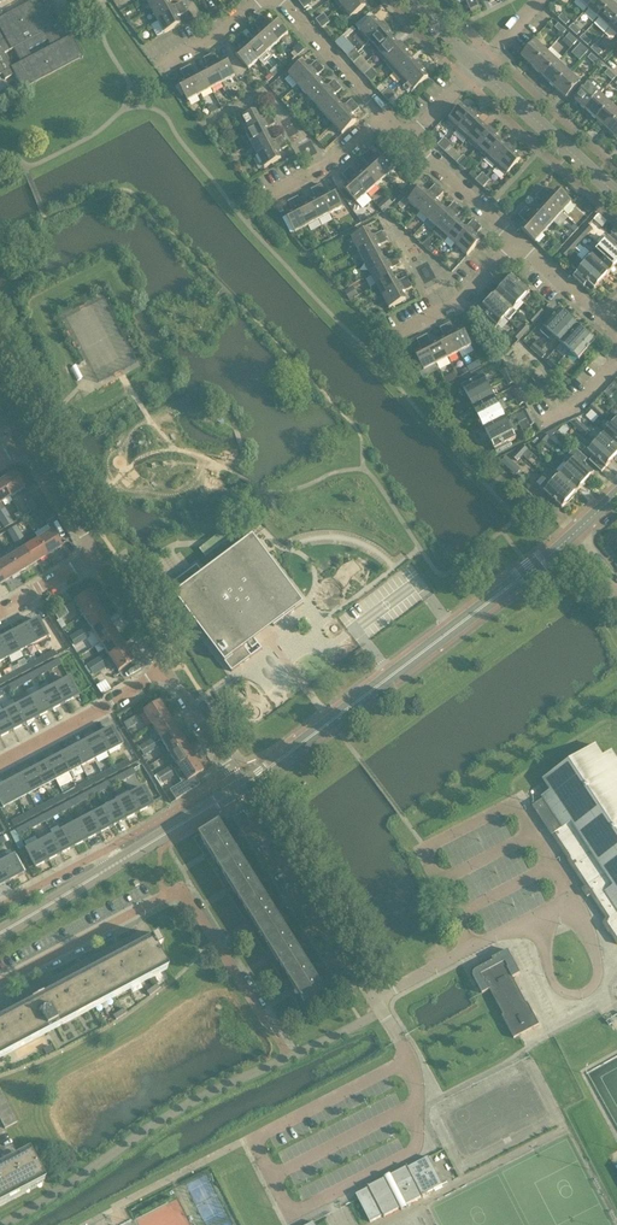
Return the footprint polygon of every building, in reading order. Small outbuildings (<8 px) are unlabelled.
[(2,74),(4,80),(14,75),(22,90),(82,58),(71,37),(61,42),(53,27),(56,26),(50,15),(56,11),(50,0),(36,0),(3,17),(0,12),(0,30),(0,75),(2,74)] [(151,11),(169,2),(168,0),(146,0),(151,11)] [(301,5),(304,9),(312,3),(310,0),(308,0),(301,5)] [(340,8),(351,0),(334,0),(340,8)] [(340,8),(348,19),(366,6),(361,0),(351,0),(340,8)] [(459,4),(465,1),(471,12),(479,8),(475,0),(456,0),(459,4)] [(595,0),(578,0),(587,9),(595,0)] [(609,0),(595,0),(587,9),(598,19),(612,3),(609,0)] [(169,2),(151,11),(157,21),(184,7),(182,3),(172,8),(169,2)] [(598,19),(609,29),(616,21),(616,8),(612,3),(598,19)] [(184,7),(157,21),(163,33),(180,24),(177,18),(187,13),(184,7)] [(462,8),(455,11),(462,17),(466,15),(462,8)] [(318,24),(326,18),(324,15),(316,21),(318,24)] [(562,15),(558,19),(566,26),(570,22),(562,15)] [(262,16),(258,20),(278,42),(288,33),(275,20),(270,25),(262,16)] [(330,23),(326,18),(318,24),(322,29),(330,23)] [(367,44),(387,26),(383,22),(380,25),(375,19),(358,33),(367,44)] [(278,42),(258,20),(253,24),(261,33),(255,37),(268,51),(278,42)] [(559,24),(555,28),(563,35),(566,31),(559,24)] [(572,25),(568,29),(577,36),(580,32),(572,25)] [(387,26),(367,44),(376,53),(393,38),(388,33),(391,31),(387,26)] [(268,51),(255,37),(250,42),(243,33),(238,37),(258,60),(268,51)] [(570,34),(563,42),(570,49),(577,41),(570,34)] [(584,35),(580,39),(588,46),(592,42),(584,35)] [(258,60),(238,37),(233,41),(241,50),(236,55),(248,69),(258,60)] [(397,44),(393,38),(376,53),(385,63),(404,46),(400,41),(397,44)] [(532,67),(546,52),(535,41),(521,57),(532,67)] [(581,44),(577,48),(585,56),(588,51),(581,44)] [(594,45),(591,49),(599,56),(602,52),(594,45)] [(408,50),(404,46),(385,63),(393,73),(410,58),(405,52),(408,50)] [(350,59),(357,53),(354,49),(347,56),(350,59)] [(557,62),(546,52),(532,67),(543,77),(557,62)] [(213,53),(208,56),(222,83),(235,76),(226,59),(219,63),(213,53)] [(357,53),(350,59),(354,64),(361,57),(357,53)] [(592,54),(588,59),(596,66),(600,62),(592,54)] [(222,83),(208,56),(203,59),(208,69),(202,72),(211,88),(222,83)] [(415,63),(410,58),(393,73),(402,82),(421,65),(417,61),(415,63)] [(298,86),(321,66),(317,61),(308,69),(303,63),(289,76),(298,86)] [(557,62),(543,77),(554,87),(568,72),(557,62)] [(191,65),(186,68),(199,94),(211,88),(202,72),(196,75),(191,65)] [(421,65),(402,82),(411,92),(428,78),(422,71),(425,69),(421,65)] [(321,66),(298,86),(306,96),(321,83),(316,77),(324,70),(321,66)] [(199,94),(186,68),(180,71),(186,81),(179,84),(188,101),(199,94)] [(274,69),(270,73),(271,74),(274,77),(278,74),(274,69)] [(367,79),(375,72),(372,69),(364,76),(367,79)] [(608,70),(605,74),(612,81),(616,77),(608,70)] [(375,72),(367,79),(371,83),(378,76),(375,72)] [(568,72),(554,87),(566,98),(580,83),(568,72)] [(325,88),(321,83),(306,96),(315,105),(338,85),(334,80),(325,88)] [(586,109),(600,94),(589,84),(575,99),(586,109)] [(342,89),(338,85),(315,105),(324,115),(338,102),(333,97),(342,89)] [(385,98),(392,91),(389,88),(382,95),(385,98)] [(392,91),(385,98),(389,102),(396,96),(392,91)] [(600,94),(586,109),(597,120),(611,104),(600,94)] [(338,102),(324,115),(332,124),(355,104),(351,100),(343,107),(338,102)] [(359,108),(355,104),(332,124),(341,134),(355,122),(350,116),(359,108)] [(611,104),(597,120),(608,130),(616,120),(616,110),(611,104)] [(456,131),(474,113),(470,109),(467,111),(462,106),(446,122),(456,131)] [(246,133),(272,119),(269,114),(260,119),(256,112),(239,121),(246,133)] [(474,113),(456,131),(466,140),(481,124),(476,118),(478,116),(474,113)] [(275,124),(272,119),(246,133),(252,144),(268,135),(265,129),(275,124)] [(608,130),(616,139),(616,120),(608,130)] [(486,129),(481,124),(466,140),(475,149),(493,130),(488,126),(486,129)] [(493,130),(475,149),(485,158),(500,142),(494,136),(497,134),(493,130)] [(447,141),(448,142),(454,135),(452,133),(447,135),(444,138),(437,146),(440,148),(447,141)] [(272,142),(268,135),(252,144),(258,156),(284,142),(281,136),(272,142)] [(452,145),(448,142),(447,141),(440,148),(445,153),(452,145)] [(284,142),(258,156),(264,168),(281,159),(278,152),(287,147),(284,142)] [(500,142),(485,158),(495,167),(512,148),(507,144),(505,146),(500,142)] [(512,148),(495,167),(505,176),(519,159),(514,154),(517,152),(512,148)] [(370,151),(366,154),(386,177),(396,168),(383,154),(377,159),(370,151)] [(386,177),(366,154),(361,158),(368,167),(363,172),(376,186),(386,177)] [(460,166),(466,159),(463,156),(456,163),(460,166)] [(471,163),(466,159),(460,166),(464,170),(471,163)] [(376,186),(363,172),(358,176),(349,168),(346,171),(366,194),(376,186)] [(366,194),(346,171),(341,176),(349,184),(344,189),(356,203),(366,194)] [(479,184),(486,176),(482,173),(475,181),(479,184)] [(486,176),(479,184),(483,188),(490,180),(486,176)] [(316,187),(330,214),(342,208),(334,191),(326,195),(321,185),(316,187)] [(418,211),(439,188),(435,185),(428,193),(421,188),(414,196),(410,193),(405,198),(409,201),(408,202),(418,211)] [(316,200),(310,203),(318,220),(330,214),(316,187),(311,190),(316,200)] [(439,188),(418,211),(428,220),(441,206),(436,201),(444,192),(439,188)] [(544,188),(540,192),(562,213),(571,203),(557,190),(552,196),(544,188)] [(562,213),(540,192),(536,197),(544,205),(539,210),(553,222),(562,213)] [(318,220),(310,203),(303,207),(298,197),(293,200),(307,226),(318,220)] [(393,205),(389,199),(379,208),(383,214),(393,205)] [(307,226),(293,200),(287,203),(292,213),(286,216),(295,233),(307,226)] [(441,206),(428,220),(438,229),(458,206),(454,203),(447,211),(441,206)] [(458,206),(438,229),(447,238),(460,223),(455,219),(463,211),(458,206)] [(526,208),(522,212),(544,232),(553,222),(539,210),(534,215),(526,208)] [(544,232),(522,212),(518,217),(526,224),(521,230),(535,242),(544,232)] [(594,229),(597,232),(608,221),(600,213),(592,221),(597,226),(594,229)] [(460,223),(447,238),(457,246),(478,224),(473,220),(466,228),(460,223)] [(478,224),(457,246),(467,256),(480,242),(474,236),(482,228),(478,224)] [(588,225),(583,230),(588,235),(593,230),(588,225)] [(357,251),(384,237),(381,231),(371,237),(368,230),(351,239),(357,251)] [(588,235),(583,230),(575,239),(580,243),(588,235)] [(384,237),(357,251),(363,263),(380,254),(377,247),(387,242),(384,237)] [(616,262),(616,246),(608,238),(600,247),(616,262)] [(575,239),(567,247),(573,252),(572,253),(577,257),(582,251),(577,247),(580,243),(575,239)] [(428,240),(423,245),(426,248),(430,244),(431,242),(428,240)] [(557,244),(552,250),(556,254),(561,248),(557,244)] [(573,252),(567,247),(562,253),(567,258),(572,253),(573,252)] [(600,247),(593,255),(610,271),(616,264),(616,262),(600,247)] [(383,260),(380,254),(363,263),(369,274),(396,260),(393,254),(383,260)] [(610,271),(593,255),(592,255),(590,254),(583,262),(585,264),(602,280),(610,271)] [(399,265),(396,260),(369,274),(375,285),(392,276),(389,270),(399,265)] [(576,272),(577,273),(573,277),(584,287),(587,283),(594,289),(602,280),(585,264),(576,272)] [(396,283),(392,276),(375,285),(381,297),(409,283),(406,277),(396,283)] [(504,285),(521,301),(529,292),(511,276),(504,285)] [(409,283),(381,297),(388,309),(405,300),(401,293),(411,288),(409,283)] [(504,285),(496,294),(513,310),(521,301),(504,285)] [(350,287),(344,290),(349,299),(356,295),(350,287)] [(513,310),(496,294),(488,303),(505,319),(505,318),(508,321),(516,313),(513,310)] [(505,319),(488,303),(480,311),(488,319),(485,323),(494,331),(505,319)] [(540,308),(534,314),(540,319),(545,313),(540,308)] [(552,336),(571,315),(565,310),(563,312),(560,309),(543,327),(544,328),(540,332),(549,340),(553,336),(552,336)] [(540,319),(534,314),(529,320),(534,325),(540,319)] [(577,320),(571,315),(552,336),(553,336),(561,344),(577,326),(574,323),(577,320)] [(445,325),(459,352),(471,346),(462,329),(455,333),(450,322),(445,325)] [(518,331),(523,336),(530,330),(524,325),(523,326),(520,323),(516,327),(519,331),(518,331)] [(459,352),(445,325),(440,328),(445,338),(439,341),(447,358),(459,352)] [(586,334),(577,326),(561,344),(570,352),(586,334)] [(523,336),(518,331),(514,336),(519,341),(523,336)] [(427,334),(422,337),(436,364),(447,358),(439,341),(432,344),(427,334)] [(595,342),(586,334),(570,352),(579,360),(595,342)] [(436,364),(422,337),(416,340),(422,349),(415,353),(424,371),(436,364)] [(535,354),(540,349),(535,344),(530,349),(535,354)] [(540,349),(535,354),(541,359),(546,354),(540,349)] [(553,370),(558,364),(552,359),(547,364),(553,370)] [(479,361),(467,367),(468,369),(469,372),(481,366),(481,365),(479,361)] [(564,370),(558,364),(553,370),(559,375),(564,370)] [(505,378),(510,375),(507,369),(502,371),(505,378)] [(455,373),(448,376),(451,382),(458,378),(455,373)] [(468,397),(488,386),(483,375),(462,386),(468,397)] [(514,383),(510,375),(505,378),(509,385),(514,383)] [(494,397),(488,386),(468,397),(473,408),(494,397)] [(610,387),(604,394),(610,399),(616,392),(616,391),(611,386),(610,387)] [(516,398),(520,395),(517,389),(512,392),(516,398)] [(520,395),(516,398),(520,406),(524,403),(520,395)] [(497,403),(494,397),(473,408),(478,418),(505,404),(503,400),(497,403)] [(507,409),(505,404),(478,418),(483,428),(504,417),(502,412),(507,409)] [(594,414),(598,409),(593,405),(589,409),(594,414)] [(604,415),(598,409),(594,414),(601,420),(604,415)] [(526,419),(531,416),(528,410),(523,413),(526,419)] [(535,424),(531,416),(526,419),(530,426),(535,424)] [(508,424),(504,417),(483,428),(489,438),(513,425),(512,422),(508,424)] [(578,430),(582,426),(577,422),(574,426),(578,430)] [(604,434),(616,447),(616,430),(609,423),(606,427),(608,429),(604,434)] [(516,430),(513,425),(489,438),(497,454),(512,446),(509,441),(515,438),(512,432),(516,430)] [(582,426),(578,430),(585,436),(589,432),(582,426)] [(604,434),(599,439),(597,437),(593,440),(596,443),(613,459),(616,454),(616,447),(604,434)] [(540,440),(544,444),(549,439),(545,435),(540,440)] [(544,444),(540,440),(535,446),(539,450),(544,444)] [(596,443),(588,451),(593,456),(589,460),(601,472),(613,459),(596,443)] [(523,446),(518,451),(523,456),(528,450),(523,446)] [(568,466),(586,482),(594,473),(584,464),(588,460),(575,448),(563,461),(568,466)] [(523,456),(518,451),(513,457),(517,461),(523,456)] [(506,456),(501,462),(505,466),(511,461),(506,456)] [(568,466),(560,474),(560,475),(578,491),(586,482),(568,466)] [(555,470),(547,479),(569,499),(578,491),(560,475),(560,474),(555,470)] [(25,488),(15,473),(1,482),(11,497),(25,488)] [(569,499),(547,479),(539,487),(544,492),(561,508),(569,499)] [(1,482),(0,482),(0,504),(1,503),(11,497),(1,482)] [(31,498),(24,502),(30,512),(37,508),(31,498)] [(40,511),(34,515),(40,526),(46,522),(55,516),(49,507),(40,512),(40,511)] [(9,516),(4,509),(0,511),(0,522),(9,516)] [(19,512),(14,515),(17,521),(23,517),(19,512)] [(9,516),(0,522),(4,529),(14,523),(9,516)] [(11,539),(21,533),(16,526),(7,532),(11,539)] [(52,531),(37,540),(47,556),(61,547),(52,531)] [(26,541),(21,533),(11,539),(16,547),(26,541)] [(274,626),(304,604),(254,536),(203,574),(197,566),(169,587),(232,671),(262,649),(251,634),(270,620),(274,626)] [(37,540),(23,549),(33,564),(47,556),(37,540)] [(33,564),(23,549),(9,557),(18,573),(33,564)] [(4,582),(18,573),(9,557),(0,563),(0,574),(4,582)] [(306,595),(298,585),(294,587),(302,598),(306,595)] [(83,616),(99,606),(90,591),(74,601),(83,616)] [(99,606),(83,616),(91,630),(107,620),(99,606)] [(64,607),(54,614),(63,629),(67,626),(62,618),(68,614),(64,607)] [(38,620),(25,627),(34,644),(47,637),(38,620)] [(116,634),(107,620),(91,630),(100,644),(116,634)] [(34,644),(25,627),(12,634),(21,651),(34,644)] [(83,628),(76,633),(82,642),(89,637),(83,628)] [(82,642),(76,633),(69,637),(69,638),(67,639),(69,643),(72,642),(75,646),(82,642)] [(0,640),(0,643),(8,658),(21,651),(12,634),(0,640)] [(116,634),(100,644),(109,657),(125,647),(116,634)] [(125,647),(109,657),(118,672),(134,662),(125,647)] [(40,657),(43,663),(57,656),(54,650),(40,657)] [(94,661),(101,672),(108,667),(101,656),(94,661)] [(43,663),(40,657),(29,663),(27,659),(25,660),(27,664),(31,670),(43,663)] [(14,667),(13,667),(18,677),(31,670),(27,664),(26,665),(23,658),(21,660),(20,659),(17,661),(17,662),(16,663),(19,668),(16,670),(14,667)] [(55,661),(45,666),(48,672),(58,667),(55,661)] [(101,672),(94,661),(87,665),(94,676),(101,672)] [(5,676),(2,678),(5,683),(18,677),(13,667),(12,668),(9,663),(7,664),(9,668),(3,671),(5,676)] [(41,668),(32,673),(35,679),(41,676),(44,674),(41,668)] [(35,679),(32,673),(19,680),(22,686),(35,679)] [(56,686),(64,703),(68,701),(78,696),(68,679),(56,686)] [(103,694),(112,689),(106,679),(97,685),(103,694)] [(6,687),(9,693),(18,688),(15,682),(6,687)] [(56,686),(49,689),(42,693),(51,710),(64,703),(56,686)] [(42,693),(30,700),(39,717),(51,710),(42,693)] [(26,724),(39,717),(30,700),(17,707),(26,724)] [(15,707),(12,701),(1,707),(4,713),(13,730),(26,724),(17,707),(15,707)] [(152,726),(167,716),(158,701),(143,711),(152,726)] [(0,715),(0,737),(13,730),(4,713),(0,715)] [(167,716),(152,726),(160,739),(176,729),(167,716)] [(135,717),(124,722),(127,728),(138,723),(135,717)] [(111,729),(98,736),(107,753),(120,746),(111,729)] [(176,729),(160,739),(169,753),(185,743),(176,729)] [(98,736),(85,742),(94,759),(107,753),(98,736)] [(145,743),(151,752),(158,748),(152,738),(145,743)] [(85,742),(72,749),(81,766),(94,759),(85,742)] [(151,752),(145,743),(138,747),(138,748),(136,749),(141,757),(143,756),(144,757),(151,752)] [(194,757),(185,743),(169,753),(178,767),(194,757)] [(533,807),(568,860),(567,860),(585,887),(582,889),(587,898),(591,896),(606,918),(603,925),(608,933),(609,933),(616,944),(616,760),(613,754),(605,760),(596,746),(544,781),(552,794),(533,807)] [(81,766),(72,749),(59,756),(68,773),(81,766)] [(68,773),(59,756),(47,763),(56,780),(68,773)] [(203,771),(194,757),(178,767),(187,781),(203,771)] [(127,759),(114,766),(117,772),(130,766),(127,759)] [(47,763),(34,770),(43,787),(56,780),(47,763)] [(114,766),(101,773),(105,779),(117,772),(114,766)] [(170,766),(163,770),(168,779),(176,775),(170,766)] [(119,775),(122,781),(135,774),(132,768),(119,775)] [(43,787),(34,770),(21,777),(30,794),(43,787)] [(168,779),(163,770),(155,775),(156,776),(154,777),(161,788),(164,786),(162,783),(168,779)] [(101,773),(89,780),(92,786),(105,779),(101,773)] [(122,781),(119,775),(106,782),(109,788),(122,781)] [(30,794),(21,777),(8,783),(17,800),(30,794)] [(92,786),(89,780),(76,787),(79,793),(92,786)] [(109,788),(106,782),(93,789),(96,795),(109,788)] [(8,783),(0,788),(0,800),(4,807),(17,800),(8,783)] [(76,787),(63,794),(66,800),(79,793),(76,787)] [(130,795),(139,812),(152,805),(143,788),(130,795)] [(96,795),(93,789),(80,796),(84,802),(96,795)] [(139,812),(130,795),(129,795),(127,791),(114,798),(117,802),(126,819),(139,812)] [(66,800),(63,794),(50,800),(53,807),(66,800)] [(80,796),(67,803),(71,809),(84,802),(80,796)] [(53,807),(50,800),(37,807),(40,813),(53,807)] [(117,802),(104,809),(113,826),(126,819),(117,802)] [(71,809),(67,803),(54,809),(58,816),(58,815),(61,821),(66,818),(65,816),(72,812),(71,809)] [(37,807),(24,814),(28,820),(40,813),(37,807)] [(58,816),(54,809),(42,816),(45,822),(58,816)] [(113,826),(104,809),(91,816),(100,832),(113,826)] [(28,820),(24,814),(11,821),(14,827),(28,820)] [(45,822),(42,816),(29,823),(32,829),(45,822)] [(91,816),(78,822),(87,839),(100,832),(91,816)] [(87,839),(78,822),(65,829),(74,846),(87,839)] [(32,829),(29,823),(10,833),(19,850),(24,847),(19,836),(32,829)] [(221,869),(242,857),(233,842),(236,840),(233,835),(230,837),(220,823),(200,835),(221,869)] [(65,829),(52,836),(61,853),(74,846),(65,829)] [(0,838),(0,846),(6,843),(8,847),(10,846),(5,836),(0,838)] [(61,853),(52,836),(39,843),(48,860),(61,853)] [(48,860),(39,843),(26,850),(35,867),(48,860)] [(9,881),(22,874),(13,857),(0,864),(9,881)] [(242,857),(221,869),(243,903),(263,891),(254,877),(257,874),(254,869),(251,871),(242,857)] [(0,864),(0,886),(9,881),(0,864)] [(263,891),(243,903),(264,937),(284,925),(275,910),(279,908),(275,903),(272,905),(263,891)] [(293,939),(284,925),(264,937),(285,971),(306,959),(297,944),(300,942),(297,937),(293,939)] [(166,966),(156,949),(161,946),(163,950),(164,950),(156,935),(0,1018),(0,1053),(166,966)] [(473,974),(473,975),(473,976),(473,977),(473,978),(482,994),(490,990),(503,1015),(502,1016),(513,1039),(539,1025),(527,1003),(526,1004),(512,978),(520,974),(508,950),(492,959),(493,961),(476,970),(475,970),(474,971),(474,972),(473,972),(473,974)] [(314,973),(306,959),(285,971),(307,1005),(327,993),(318,978),(321,976),(318,971),(314,973)] [(157,984),(147,991),(150,995),(160,988),(157,984)] [(124,1008),(113,1015),(116,1019),(126,1013),(124,1008)] [(7,1103),(0,1106),(0,1114),(11,1109),(7,1103)] [(14,1115),(11,1109),(0,1114),(0,1120),(1,1122),(14,1115)] [(14,1115),(1,1122),(5,1129),(17,1122),(14,1115)] [(445,1177),(456,1172),(446,1150),(435,1155),(445,1177)] [(42,1181),(29,1157),(0,1172),(0,1203),(42,1181)] [(370,1222),(383,1216),(384,1218),(385,1217),(384,1216),(400,1208),(401,1209),(402,1209),(401,1208),(405,1206),(406,1207),(406,1206),(406,1205),(422,1197),(423,1198),(422,1196),(443,1185),(441,1183),(438,1175),(429,1159),(429,1158),(428,1157),(408,1168),(407,1166),(406,1166),(407,1167),(391,1175),(390,1174),(389,1175),(390,1176),(386,1178),(385,1177),(384,1177),(385,1178),(369,1187),(368,1186),(369,1188),(356,1195),(358,1199),(370,1222)]
